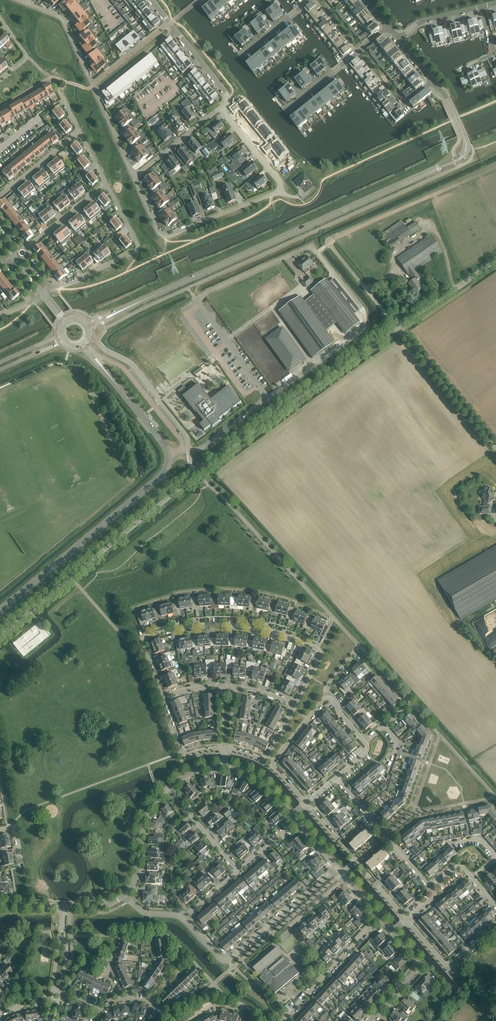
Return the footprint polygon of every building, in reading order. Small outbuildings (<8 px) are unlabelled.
[(74,1),(73,0),(65,0),(65,1),(60,5),(65,11),(66,10),(70,7),(69,5),(74,1)] [(89,4),(86,1),(81,6),(76,0),(75,0),(74,1),(69,5),(70,7),(66,10),(70,15),(70,14),(73,17),(81,10),(79,7),(80,7),(82,9),(87,5),(89,4)] [(139,0),(134,0),(128,6),(131,10),(141,2),(140,2),(139,0)] [(212,2),(219,11),(224,7),(218,0),(214,0),(212,2)] [(271,9),(278,18),(283,14),(278,7),(281,4),(277,0),(274,2),(276,5),(271,9)] [(349,10),(358,3),(356,0),(353,0),(346,6),(349,10)] [(210,3),(207,6),(214,15),(219,11),(212,2),(211,1),(209,3),(210,3)] [(131,10),(135,14),(144,7),(142,4),(141,2),(131,10)] [(313,3),(305,9),(308,13),(313,9),(316,7),(313,3)] [(352,14),(353,14),(362,7),(358,3),(349,10),(350,10),(353,13),(352,14)] [(305,16),(307,18),(310,16),(313,19),(322,12),(318,5),(316,7),(313,9),(308,13),(305,16)] [(207,6),(202,10),(209,19),(214,15),(207,6)] [(135,14),(138,19),(148,11),(146,9),(144,7),(145,7),(144,7),(135,14)] [(356,19),(365,11),(362,7),(353,14),(356,19)] [(273,22),(278,18),(271,9),(263,15),(265,17),(268,15),(273,22)] [(83,23),(88,19),(81,10),(73,17),(75,19),(74,20),(77,24),(82,21),(83,23)] [(142,23),(152,15),(150,13),(149,13),(148,11),(138,19),(140,17),(144,22),(142,23)] [(356,19),(360,23),(369,16),(366,12),(365,11),(356,19)] [(317,25),(326,18),(327,17),(322,12),(313,19),(309,21),(312,24),(315,22),(317,24),(317,25)] [(142,23),(145,28),(155,20),(153,17),(153,18),(151,16),(152,16),(152,15),(142,23)] [(263,31),(268,27),(263,20),(266,18),(265,17),(263,15),(256,22),(263,31)] [(372,20),(369,16),(360,23),(363,28),(372,20)] [(314,27),(316,30),(319,27),(322,30),(331,23),(327,17),(326,18),(317,25),(317,24),(314,27)] [(89,30),(94,26),(88,19),(83,23),(82,21),(77,24),(76,25),(81,32),(87,27),(89,30)] [(145,28),(149,32),(160,24),(158,21),(157,22),(155,20),(145,28)] [(364,27),(368,31),(373,27),(376,25),(372,20),(363,28),(364,27)] [(479,29),(484,28),(482,21),(477,22),(477,20),(472,21),(475,32),(479,31),(479,29)] [(468,24),(464,25),(466,33),(470,32),(471,33),(475,32),(472,21),(468,23),(468,24)] [(258,35),(263,31),(256,22),(248,28),(249,30),(252,27),(258,35)] [(318,33),(321,35),(324,33),(326,36),(336,28),(331,23),(322,30),(318,33)] [(295,39),(300,35),(296,30),(299,28),(296,24),(288,30),(295,39)] [(249,30),(248,28),(245,25),(242,28),(245,31),(240,34),(247,43),(252,39),(246,32),(249,30)] [(372,36),(374,33),(375,34),(378,31),(380,29),(376,25),(373,27),(368,31),(372,36)] [(459,25),(455,26),(458,36),(462,35),(462,34),(466,33),(464,25),(460,26),(459,25)] [(92,32),(96,29),(94,26),(89,30),(91,33),(90,34),(87,31),(79,38),(81,41),(80,41),(84,46),(88,43),(89,44),(95,40),(97,38),(92,32)] [(455,26),(451,27),(451,28),(447,29),(448,37),(453,36),(453,37),(458,36),(455,26)] [(323,38),(325,41),(328,38),(331,41),(331,42),(341,34),(336,28),(326,36),(323,38)] [(284,34),(291,43),(295,39),(288,30),(288,29),(286,31),(287,31),(284,34)] [(442,29),(437,30),(440,40),(444,39),(444,38),(448,37),(447,29),(442,30),(442,29)] [(437,30),(433,31),(433,32),(429,33),(431,42),(440,40),(437,30)] [(133,32),(129,35),(135,43),(139,39),(133,32)] [(231,39),(233,42),(236,40),(242,47),(247,43),(240,34),(239,33),(231,39)] [(284,34),(279,38),(286,46),(291,43),(284,34)] [(335,47),(344,41),(345,40),(341,34),(331,42),(331,41),(327,44),(330,47),(333,44),(335,47)] [(123,38),(130,46),(135,43),(129,35),(124,39),(123,38)] [(376,42),(380,46),(388,40),(384,35),(383,37),(382,36),(379,39),(376,42)] [(0,40),(0,48),(5,44),(8,47),(8,48),(12,45),(9,41),(8,40),(5,36),(0,40)] [(281,50),(286,46),(279,38),(278,37),(277,38),(277,39),(274,41),(281,50)] [(123,38),(119,41),(126,50),(130,46),(123,38)] [(165,51),(174,44),(172,42),(173,41),(171,38),(161,47),(165,51)] [(95,51),(100,47),(95,40),(89,44),(88,43),(84,46),(83,47),(88,53),(93,49),(95,51)] [(332,49),(334,52),(337,50),(340,53),(345,49),(348,46),(350,45),(345,40),(344,41),(335,47),(332,49)] [(380,46),(380,47),(383,51),(382,51),(383,52),(392,44),(388,40),(380,46)] [(121,54),(126,50),(119,41),(113,46),(118,55),(120,53),(121,54)] [(274,41),(270,45),(277,54),(281,50),(274,41)] [(168,56),(178,48),(176,46),(174,44),(165,51),(168,56)] [(277,54),(270,45),(269,44),(267,46),(268,46),(265,49),(272,58),(277,54)] [(383,52),(386,56),(395,49),(395,48),(395,49),(392,45),(392,44),(383,52)] [(348,46),(345,49),(340,53),(343,57),(351,50),(348,46)] [(98,54),(103,50),(100,47),(95,51),(88,57),(90,60),(89,61),(93,65),(97,62),(98,64),(103,60),(98,54)] [(172,60),(182,53),(181,52),(181,53),(180,51),(178,48),(168,56),(172,60)] [(260,53),(267,61),(272,58),(265,49),(264,48),(263,50),(260,53)] [(386,56),(390,60),(399,53),(395,49),(386,56)] [(175,65),(185,57),(183,55),(181,53),(182,53),(172,60),(175,65)] [(256,56),(263,65),(267,61),(260,53),(256,56)] [(390,60),(393,65),(403,57),(402,57),(399,53),(390,60)] [(148,59),(153,66),(158,63),(152,55),(148,59)] [(251,60),(258,69),(263,65),(256,56),(251,60)] [(185,57),(175,65),(179,69),(189,61),(187,59),(185,57)] [(393,65),(397,69),(406,62),(403,57),(393,65)] [(316,64),(323,73),(328,69),(322,61),(325,59),(323,58),(316,64)] [(350,65),(353,69),(361,62),(358,58),(350,65)] [(148,59),(143,63),(150,71),(149,70),(153,66),(148,59)] [(92,66),(97,72),(102,68),(104,71),(109,67),(103,60),(98,64),(97,62),(93,65),(92,66)] [(253,73),(258,69),(251,60),(246,64),(253,73)] [(189,62),(189,61),(179,69),(183,74),(192,66),(190,63),(190,64),(189,62)] [(350,72),(352,74),(355,72),(358,75),(367,67),(363,61),(361,62),(353,69),(350,72)] [(397,69),(400,74),(410,66),(409,66),(406,62),(397,69)] [(146,75),(150,71),(143,63),(139,66),(146,75)] [(316,64),(308,70),(309,72),(312,70),(318,77),(323,73),(316,64)] [(139,66),(134,70),(141,78),(146,75),(139,66)] [(402,73),(405,77),(413,70),(410,66),(400,74),(401,74),(402,73)] [(307,85),(312,81),(306,74),(309,72),(308,70),(305,67),(302,70),(305,73),(300,77),(307,85)] [(358,75),(354,77),(357,80),(360,77),(362,80),(362,81),(371,74),(372,73),(367,67),(358,75)] [(137,82),(141,78),(134,70),(130,73),(137,82)] [(198,73),(196,70),(188,77),(192,81),(200,75),(199,75),(198,73)] [(413,71),(413,70),(405,77),(408,81),(417,75),(416,75),(413,71)] [(472,73),(476,83),(480,81),(479,78),(484,76),(481,70),(476,72),(476,71),(472,73)] [(133,85),(131,84),(136,81),(137,82),(130,73),(125,77),(132,86),(133,85)] [(372,73),(371,74),(362,81),(362,80),(359,83),(361,86),(364,83),(367,86),(376,79),(372,73)] [(472,85),(476,83),(472,73),(467,75),(468,76),(463,78),(465,84),(470,82),(472,85)] [(203,79),(201,78),(201,77),(200,75),(192,81),(195,86),(193,87),(203,79)] [(420,79),(417,75),(408,81),(412,86),(418,82),(420,80),(420,79)] [(121,81),(128,89),(132,86),(125,77),(121,81)] [(307,85),(300,77),(295,80),(293,78),(290,80),(292,83),(293,85),(296,82),(302,89),(307,85)] [(206,84),(205,82),(203,79),(193,87),(197,92),(207,84),(206,84)] [(376,79),(367,86),(363,88),(366,91),(369,89),(371,91),(371,92),(381,84),(376,79)] [(420,80),(418,82),(412,86),(416,91),(419,88),(419,89),(423,86),(422,85),(424,84),(420,80)] [(121,81),(117,84),(124,93),(128,89),(121,81)] [(337,81),(333,85),(340,94),(345,90),(341,85),(337,81)] [(292,83),(284,89),(291,98),(296,94),(290,87),(293,85),(292,83)] [(112,88),(119,96),(124,93),(117,84),(112,88)] [(208,86),(207,84),(197,92),(201,96),(210,88),(208,86)] [(330,86),(331,86),(328,89),(335,97),(340,94),(333,85),(332,84),(330,86)] [(371,91),(368,94),(370,97),(373,94),(376,97),(386,90),(381,84),(371,92),(371,91)] [(43,88),(49,96),(53,93),(48,85),(43,88)] [(41,90),(39,91),(44,99),(49,96),(43,88),(40,89),(41,90)] [(112,88),(108,91),(115,100),(119,96),(112,88)] [(214,93),(213,92),(214,92),(212,90),(210,89),(210,88),(201,96),(203,95),(206,99),(214,93)] [(326,90),(323,92),(330,101),(335,97),(328,89),(327,88),(326,89),(326,90)] [(284,89),(279,93),(276,96),(278,97),(280,95),(286,102),(291,98),(284,89)] [(419,96),(422,101),(423,101),(427,97),(430,102),(435,98),(428,89),(419,96)] [(386,90),(376,97),(372,100),(375,102),(378,100),(380,103),(390,95),(386,90)] [(44,99),(39,91),(34,94),(39,102),(44,99)] [(108,92),(106,93),(105,92),(102,94),(106,98),(104,99),(107,105),(114,99),(115,100),(108,91),(108,92)] [(318,96),(326,105),(330,101),(323,92),(318,96)] [(206,99),(211,105),(215,102),(213,101),(218,97),(216,94),(215,95),(214,93),(206,99)] [(34,94),(29,97),(34,105),(39,102),(34,94)] [(385,109),(393,102),(395,101),(390,95),(380,103),(377,105),(379,108),(382,105),(385,108),(385,109)] [(318,96),(314,100),(321,109),(326,105),(318,96)] [(418,107),(417,105),(418,105),(421,109),(426,105),(423,101),(422,101),(419,96),(409,103),(413,108),(414,108),(415,109),(418,107)] [(34,105),(29,97),(24,100),(29,108),(34,105)] [(189,122),(195,117),(188,108),(192,105),(187,99),(181,104),(185,108),(181,111),(189,122)] [(312,101),(309,104),(316,112),(321,109),(314,100),(313,99),(312,101)] [(22,101),(19,102),(24,111),(29,108),(24,100),(22,101)] [(387,111),(389,114),(399,106),(395,101),(393,102),(385,109),(385,108),(382,111),(384,114),(387,111)] [(24,111),(19,102),(14,105),(19,114),(24,111)] [(240,102),(232,108),(234,112),(239,107),(243,112),(250,107),(245,102),(242,105),(240,102)] [(307,105),(304,107),(312,116),(316,112),(309,104),(309,103),(307,104),(307,105)] [(14,105),(10,108),(15,117),(19,114),(14,105)] [(128,115),(125,111),(128,108),(125,106),(120,110),(122,112),(116,118),(117,118),(116,119),(119,123),(131,113),(128,115)] [(396,122),(404,116),(400,110),(401,109),(399,106),(389,114),(396,122)] [(302,108),(303,109),(300,111),(307,120),(312,116),(304,107),(302,108)] [(5,111),(10,120),(15,117),(10,108),(7,110),(5,111)] [(53,112),(59,120),(64,116),(62,113),(59,108),(58,109),(58,108),(53,112)] [(172,125),(172,124),(178,131),(179,130),(180,131),(182,130),(183,128),(183,127),(184,126),(178,119),(180,117),(174,109),(169,114),(173,119),(170,121),(171,122),(170,123),(172,125)] [(0,114),(5,123),(10,120),(5,111),(0,114)] [(253,111),(247,116),(251,121),(257,116),(253,111)] [(298,113),(295,115),(302,124),(307,120),(300,111),(299,111),(298,112),(298,113)] [(134,118),(131,113),(119,123),(122,127),(123,126),(124,127),(130,122),(132,125),(137,120),(135,118),(134,118)] [(293,116),(290,119),(297,128),(302,124),(295,115),(295,114),(293,116)] [(257,116),(251,121),(255,126),(261,121),(257,116)] [(153,126),(154,129),(163,122),(160,118),(158,120),(155,117),(149,122),(153,126)] [(65,123),(65,122),(64,123),(61,125),(60,126),(60,127),(58,128),(62,133),(62,134),(64,132),(66,134),(71,130),(69,127),(69,126),(66,122),(65,123)] [(157,133),(165,142),(171,137),(164,129),(169,125),(167,122),(161,127),(162,129),(157,133)] [(216,133),(224,127),(220,122),(212,128),(211,126),(207,129),(214,138),(218,135),(216,133)] [(264,125),(258,130),(262,135),(268,130),(264,125)] [(136,133),(133,128),(124,135),(125,136),(124,137),(127,140),(127,141),(139,131),(136,133)] [(268,130),(262,135),(266,140),(272,135),(268,130)] [(143,136),(139,131),(127,141),(130,145),(131,144),(132,145),(138,140),(140,142),(145,138),(143,135),(143,136)] [(47,136),(53,144),(57,141),(51,133),(47,136)] [(232,143),(235,141),(230,134),(218,144),(215,141),(206,148),(210,153),(219,146),(222,150),(225,148),(228,146),(228,147),(233,144),(232,143)] [(47,136),(42,140),(48,147),(50,146),(53,144),(47,136)] [(202,147),(195,139),(188,144),(196,153),(201,149),(207,157),(210,154),(210,153),(206,148),(204,146),(202,147)] [(38,143),(44,151),(48,147),(42,140),(38,143)] [(272,142),(264,149),(267,152),(272,148),(276,152),(282,147),(278,142),(275,145),(272,142)] [(33,147),(39,154),(44,151),(38,143),(33,147)] [(77,154),(78,155),(82,151),(81,151),(82,150),(79,146),(78,146),(76,143),(72,147),(73,149),(71,151),(75,156),(77,154)] [(147,149),(145,151),(141,146),(132,153),(133,154),(132,154),(135,158),(135,159),(147,149)] [(29,150),(35,158),(39,154),(33,147),(29,150)] [(240,147),(228,157),(230,159),(232,157),(237,162),(230,168),(233,172),(241,165),(240,164),(245,160),(242,156),(245,153),(244,152),(242,148),(241,149),(240,147)] [(282,147),(276,152),(280,157),(286,152),(282,147)] [(192,154),(190,156),(184,148),(181,150),(177,153),(187,164),(192,160),(193,162),(197,159),(192,154)] [(139,162),(140,163),(146,158),(148,160),(153,156),(147,149),(135,159),(138,163),(139,162)] [(24,154),(30,161),(30,162),(35,158),(29,150),(24,154)] [(20,158),(26,165),(30,162),(30,161),(24,154),(20,158)] [(82,167),(84,169),(89,165),(87,162),(84,157),(83,158),(83,157),(78,161),(78,162),(76,164),(80,169),(82,167)] [(168,173),(170,177),(176,173),(174,170),(180,166),(173,157),(171,158),(170,158),(167,160),(168,161),(167,161),(170,165),(169,165),(171,168),(172,167),(173,169),(168,173)] [(15,161),(21,168),(21,169),(26,165),(20,158),(15,161)] [(55,160),(52,162),(60,172),(64,168),(57,158),(55,160)] [(222,158),(217,162),(221,167),(226,163),(222,158)] [(15,161),(11,165),(17,172),(21,169),(21,168),(15,161)] [(55,175),(60,172),(52,162),(49,164),(49,165),(47,166),(52,172),(50,174),(54,180),(56,178),(55,175)] [(242,166),(236,170),(240,174),(243,172),(244,173),(244,174),(244,175),(244,176),(245,176),(246,176),(247,177),(257,169),(252,162),(244,169),(242,166)] [(7,168),(13,176),(16,174),(15,174),(17,172),(11,165),(7,168)] [(9,180),(13,176),(7,168),(2,172),(9,180)] [(147,186),(148,187),(160,177),(156,172),(154,169),(149,173),(151,176),(144,181),(145,182),(148,186),(147,186)] [(40,171),(37,174),(45,184),(50,180),(51,182),(54,180),(50,174),(47,176),(42,170),(40,172),(40,171)] [(92,185),(97,181),(95,178),(92,174),(91,174),(91,173),(86,178),(89,182),(88,183),(90,186),(91,184),(92,185)] [(42,186),(45,184),(37,174),(34,176),(34,177),(32,178),(37,184),(35,186),(39,192),(42,189),(43,189),(43,188),(43,187),(42,186)] [(304,182),(308,179),(304,174),(295,181),(300,186),(303,183),(304,184),(305,183),(304,182)] [(248,188),(249,187),(251,190),(255,187),(256,187),(258,189),(268,182),(263,175),(255,182),(252,179),(245,184),(248,188)] [(152,190),(152,191),(159,185),(161,188),(166,184),(164,181),(163,181),(160,177),(148,187),(151,191),(152,190)] [(72,186),(72,187),(79,196),(82,194),(82,193),(84,192),(79,186),(82,184),(77,179),(75,180),(76,182),(75,183),(75,184),(76,186),(73,188),(72,186)] [(22,186),(30,195),(29,194),(34,190),(28,182),(26,184),(25,183),(22,186)] [(193,197),(198,195),(194,185),(189,187),(193,197)] [(19,188),(20,189),(18,190),(22,196),(20,198),(25,204),(28,202),(25,199),(30,195),(22,186),(19,188)] [(236,200),(230,186),(223,189),(229,203),(236,200)] [(76,199),(79,196),(72,187),(67,190),(65,188),(63,190),(67,196),(69,194),(74,200),(76,198),(76,199)] [(59,197),(57,199),(65,208),(68,206),(67,205),(69,204),(65,198),(67,196),(63,190),(59,193),(59,194),(58,194),(58,195),(59,195),(59,196),(59,197)] [(165,196),(161,192),(153,199),(153,200),(156,204),(155,204),(156,204),(165,196)] [(105,198),(103,195),(98,199),(104,207),(109,203),(109,202),(106,198),(105,198)] [(214,202),(213,198),(211,198),(210,195),(203,198),(204,202),(203,203),(204,206),(206,205),(207,210),(215,207),(213,203),(214,202)] [(174,202),(172,199),(169,201),(165,196),(156,204),(159,208),(160,208),(167,203),(169,206),(174,202)] [(9,202),(7,200),(5,198),(0,202),(0,208),(1,209),(9,202)] [(57,199),(58,200),(53,204),(59,212),(61,210),(62,211),(65,208),(57,199)] [(13,207),(9,202),(1,209),(2,210),(4,213),(5,213),(13,207)] [(42,211),(50,220),(53,218),(53,217),(54,216),(50,210),(52,208),(47,202),(44,204),(47,207),(42,211)] [(169,206),(171,208),(161,217),(161,218),(164,222),(163,222),(164,222),(176,212),(172,208),(176,204),(174,202),(169,206)] [(198,207),(196,203),(193,204),(192,202),(188,203),(189,205),(188,206),(190,209),(189,210),(190,214),(192,213),(193,217),(196,216),(197,217),(200,216),(199,215),(200,214),(199,210),(199,209),(198,209),(198,207)] [(91,204),(88,207),(95,216),(100,212),(102,215),(105,212),(102,209),(99,211),(93,203),(91,205),(91,204)] [(5,214),(7,217),(7,216),(8,218),(16,211),(15,212),(11,208),(13,207),(5,213),(5,214)] [(88,222),(95,216),(88,207),(85,209),(83,211),(89,218),(86,220),(88,222)] [(20,216),(16,211),(8,218),(10,219),(9,220),(11,222),(12,222),(20,216)] [(47,223),(50,220),(42,211),(37,214),(35,212),(33,214),(37,220),(40,218),(45,224),(46,222),(47,223)] [(179,217),(176,212),(164,222),(167,226),(168,225),(168,226),(172,223),(174,226),(182,219),(180,217),(179,217)] [(76,216),(73,219),(81,228),(86,224),(78,215),(76,217),(76,216)] [(13,223),(12,223),(14,226),(15,225),(16,227),(22,222),(19,217),(20,216),(12,222),(13,223)] [(70,221),(68,223),(76,232),(81,228),(73,219),(70,221)] [(111,225),(109,226),(109,227),(114,232),(115,231),(116,230),(121,226),(121,225),(118,221),(117,221),(115,219),(110,223),(111,225)] [(401,221),(381,234),(391,248),(411,235),(407,229),(401,221)] [(26,226),(22,222),(16,227),(17,228),(17,229),(19,231),(20,231),(26,226)] [(26,226),(20,231),(20,232),(23,236),(30,231),(26,226)] [(71,236),(64,227),(62,228),(61,228),(58,230),(66,240),(71,236)] [(60,243),(65,239),(66,240),(58,230),(55,233),(56,233),(54,235),(60,243)] [(33,235),(30,231),(23,236),(26,241),(33,235)] [(79,235),(76,237),(81,243),(83,242),(84,241),(79,235)] [(431,235),(397,258),(408,275),(409,274),(414,281),(415,279),(417,281),(420,279),(415,270),(443,252),(431,235)] [(76,237),(73,240),(78,246),(81,243),(76,237)] [(125,249),(131,244),(128,242),(129,241),(125,237),(124,237),(119,241),(119,242),(117,243),(121,248),(122,249),(124,247),(125,249)] [(41,242),(33,249),(37,253),(45,247),(41,242)] [(98,250),(105,258),(108,256),(108,255),(109,254),(106,250),(109,248),(105,243),(104,242),(102,244),(103,246),(98,250)] [(40,257),(41,258),(49,251),(45,247),(37,253),(37,254),(37,253),(38,255),(40,258),(40,257)] [(100,262),(102,260),(105,258),(98,250),(97,249),(92,252),(91,251),(89,253),(92,257),(95,255),(100,262)] [(41,258),(41,259),(43,261),(44,262),(52,256),(49,251),(41,258)] [(87,251),(80,257),(87,267),(91,264),(90,264),(92,262),(89,259),(92,257),(89,253),(87,251)] [(47,265),(48,267),(56,260),(52,256),(44,262),(45,263),(44,263),(46,266),(47,265)] [(298,265),(304,271),(313,264),(307,256),(303,259),(304,260),(298,265)] [(80,257),(81,259),(76,262),(73,259),(71,261),(75,266),(77,264),(82,270),(84,269),(87,267),(80,257)] [(48,267),(49,267),(48,268),(50,270),(51,270),(52,271),(60,265),(56,260),(48,267)] [(63,270),(60,265),(52,271),(52,272),(54,275),(55,276),(63,270)] [(63,270),(55,276),(59,281),(63,278),(66,276),(65,275),(67,274),(63,270)] [(306,287),(311,284),(313,282),(309,277),(302,282),(306,287)] [(282,309),(279,312),(280,313),(279,314),(280,315),(281,315),(313,359),(334,343),(326,331),(336,323),(346,334),(361,322),(354,314),(360,310),(335,279),(329,283),(326,279),(315,288),(311,291),(314,296),(305,302),(301,296),(282,309)] [(414,281),(409,284),(415,294),(422,289),(417,281),(415,279),(414,281)] [(11,286),(9,283),(7,282),(1,287),(4,291),(3,293),(11,286)] [(14,290),(14,289),(12,287),(11,287),(11,286),(3,293),(7,297),(15,291),(15,290),(14,291),(14,290)] [(8,296),(12,301),(12,300),(13,301),(15,299),(15,298),(19,295),(15,291),(7,297),(7,298),(8,296)] [(284,328),(267,340),(291,373),(307,361),(284,328)] [(201,367),(193,373),(195,376),(203,370),(201,367)] [(241,402),(229,386),(211,400),(199,384),(183,397),(195,413),(196,412),(204,421),(200,424),(204,431),(211,425),(213,427),(221,421),(220,419),(241,402)] [(184,386),(178,391),(181,395),(187,390),(184,386)] [(495,495),(493,492),(490,487),(486,490),(485,489),(480,492),(483,495),(484,495),(485,498),(486,501),(484,502),(484,507),(480,507),(480,514),(491,514),(491,507),(489,507),(489,505),(488,504),(495,499),(493,495),(495,495)] [(495,599),(495,547),(438,581),(461,619),(495,599)] [(224,606),(225,593),(220,593),(220,595),(218,595),(218,598),(215,598),(215,609),(218,608),(219,606),(224,606)] [(230,594),(225,593),(224,606),(230,606),(230,609),(234,609),(234,598),(231,598),(231,595),(230,595),(230,594)] [(205,606),(204,594),(199,594),(199,596),(198,596),(199,599),(195,599),(196,610),(200,609),(199,607),(205,606)] [(209,594),(204,594),(205,606),(211,606),(211,609),(215,609),(215,598),(211,598),(211,595),(210,595),(209,594)] [(244,607),(245,595),(240,594),(240,596),(239,596),(238,598),(234,598),(234,609),(237,609),(238,606),(244,607)] [(189,595),(184,596),(186,608),(192,607),(192,610),(196,610),(195,599),(191,599),(191,597),(190,597),(189,595)] [(250,595),(245,595),(244,607),(249,608),(249,610),(253,611),(254,600),(250,600),(251,597),(250,597),(250,595)] [(186,608),(184,596),(179,597),(179,598),(178,599),(179,601),(175,602),(176,605),(178,615),(181,615),(180,609),(186,608)] [(263,610),(265,598),(260,597),(260,598),(258,598),(258,601),(254,600),(253,611),(256,611),(257,609),(263,610)] [(270,599),(265,598),(263,610),(268,611),(268,614),(271,614),(274,604),(270,603),(271,600),(270,600),(270,599)] [(281,614),(285,602),(280,601),(279,602),(278,602),(277,605),(274,604),(271,614),(275,615),(276,613),(281,614)] [(170,602),(165,603),(168,615),(174,613),(174,616),(178,615),(176,605),(172,606),(171,603),(170,603),(170,602)] [(289,604),(285,602),(281,614),(287,616),(286,618),(289,620),(292,612),(293,609),(289,608),(290,606),(289,605),(289,604)] [(168,615),(165,603),(160,604),(160,606),(159,606),(160,608),(156,609),(159,620),(163,619),(162,616),(168,615)] [(151,607),(146,608),(150,620),(155,618),(156,621),(159,620),(156,609),(153,610),(152,608),(151,608),(151,607)] [(144,622),(150,620),(146,608),(141,610),(141,611),(140,612),(141,614),(138,616),(141,626),(145,624),(144,622)] [(299,623),(303,611),(298,610),(297,611),(296,611),(295,613),(292,612),(289,620),(288,622),(292,623),(293,621),(299,623)] [(495,643),(495,610),(472,621),(485,648),(495,643)] [(308,613),(303,611),(299,623),(304,625),(303,628),(306,629),(310,619),(307,618),(308,615),(307,615),(308,613)] [(311,628),(316,630),(321,619),(317,617),(316,618),(315,618),(314,620),(310,619),(306,629),(310,630),(311,628)] [(326,621),(321,619),(316,630),(321,633),(320,635),(323,637),(328,627),(325,626),(326,623),(325,623),(326,621)] [(216,638),(213,638),(213,646),(216,646),(222,646),(223,633),(219,633),(219,635),(216,635),(216,638)] [(227,633),(223,633),(222,646),(229,646),(231,646),(232,638),(229,638),(229,635),(227,635),(227,633)] [(198,639),(195,640),(196,647),(198,647),(204,646),(203,634),(200,634),(200,636),(197,636),(198,639)] [(207,634),(203,634),(204,646),(211,646),(213,646),(213,638),(210,638),(210,635),(208,635),(207,634)] [(234,646),(240,647),(242,635),(238,634),(238,636),(235,636),(235,639),(232,638),(231,646),(234,646)] [(246,635),(242,635),(240,647),(247,648),(247,647),(249,648),(251,640),(247,640),(248,637),(246,637),(246,635)] [(188,636),(184,637),(187,649),(193,648),(196,647),(195,640),(191,640),(191,637),(189,637),(188,636)] [(181,650),(187,649),(184,637),(181,637),(181,639),(179,639),(179,642),(176,643),(178,650),(181,650)] [(254,641),(251,640),(249,648),(252,648),(258,650),(261,638),(257,637),(257,638),(254,638),(254,641)] [(265,638),(261,638),(258,650),(264,651),(267,652),(269,644),(266,643),(266,640),(264,640),(265,638)] [(151,644),(149,644),(151,649),(163,645),(161,639),(150,643),(151,644)] [(272,645),(269,644),(267,652),(270,652),(276,654),(279,642),(276,641),(275,643),(273,642),(272,645)] [(283,644),(279,642),(276,654),(282,656),(284,657),(287,650),(284,649),(285,646),(283,645),(283,644)] [(163,645),(151,649),(153,654),(154,653),(155,654),(160,652),(162,652),(163,654),(161,655),(170,652),(168,647),(167,648),(165,644),(163,645)] [(303,648),(300,653),(311,659),(313,655),(311,655),(312,653),(303,648)] [(157,661),(156,661),(158,666),(169,662),(167,656),(171,655),(170,652),(161,655),(163,655),(164,657),(157,660),(157,661)] [(297,659),(296,661),(303,665),(304,662),(307,664),(308,662),(309,662),(311,659),(300,653),(297,659)] [(206,664),(200,665),(202,677),(207,677),(206,675),(207,675),(207,668),(210,668),(210,660),(205,660),(206,664)] [(214,660),(210,660),(210,668),(214,667),(214,675),(215,675),(215,676),(220,676),(220,664),(214,664),(214,660)] [(220,664),(220,676),(225,676),(225,675),(226,675),(226,667),(230,668),(231,660),(226,660),(226,664),(220,664)] [(231,660),(230,668),(234,668),(233,675),(234,675),(234,677),(239,677),(241,665),(235,664),(235,660),(231,660)] [(169,662),(158,666),(159,671),(161,670),(161,671),(167,669),(168,669),(169,671),(168,672),(176,669),(175,666),(174,666),(172,661),(169,662)] [(294,664),(291,669),(302,675),(304,672),(303,671),(304,669),(301,668),(303,665),(296,661),(294,664)] [(194,662),(189,663),(190,666),(191,670),(194,669),(195,676),(196,676),(197,678),(202,677),(200,665),(194,666),(194,662)] [(241,665),(239,677),(244,678),(244,676),(245,677),(246,671),(246,669),(250,670),(251,663),(248,662),(247,662),(246,666),(245,666),(245,663),(241,662),(241,665)] [(354,665),(355,666),(362,673),(364,676),(368,672),(369,672),(370,672),(372,671),(370,668),(365,663),(362,665),(360,662),(358,663),(357,662),(354,665)] [(251,663),(250,670),(254,671),(252,678),(253,678),(253,680),(257,681),(260,669),(255,667),(256,663),(251,663)] [(351,668),(352,669),(351,670),(355,675),(353,677),(358,682),(360,680),(357,677),(362,673),(355,666),(354,665),(351,668)] [(260,669),(257,681),(262,682),(263,680),(264,681),(265,675),(266,674),(269,675),(270,672),(272,668),(267,666),(266,669),(261,667),(260,669)] [(164,678),(162,679),(164,683),(176,679),(178,678),(176,673),(178,673),(176,669),(168,672),(169,672),(170,674),(164,677),(164,678)] [(289,675),(287,678),(294,681),(295,678),(298,680),(299,678),(301,679),(302,675),(291,669),(289,675)] [(342,678),(343,679),(350,687),(352,684),(354,686),(356,684),(355,684),(358,682),(353,677),(353,678),(351,679),(348,675),(346,677),(345,676),(342,678)] [(371,682),(374,686),(381,680),(381,679),(380,679),(377,676),(371,682)] [(286,680),(283,686),(294,691),(296,688),(294,687),(295,685),(293,684),(294,681),(287,678),(286,680)] [(350,687),(343,679),(342,678),(339,681),(340,682),(339,683),(342,688),(340,690),(345,695),(345,694),(344,694),(346,692),(347,692),(345,691),(350,687)] [(176,679),(164,683),(166,688),(167,687),(168,688),(178,685),(176,679)] [(381,680),(374,686),(378,690),(384,685),(381,681),(382,681),(381,680)] [(378,690),(382,694),(389,688),(388,687),(387,688),(384,685),(378,690)] [(294,691),(283,686),(280,691),(290,696),(291,694),(292,695),(294,691)] [(389,688),(382,694),(386,699),(392,693),(389,690),(390,689),(389,688)] [(386,699),(390,703),(397,697),(396,696),(395,696),(392,693),(386,699)] [(350,711),(358,705),(359,703),(354,697),(348,701),(350,703),(346,707),(350,711)] [(397,697),(390,703),(394,707),(400,702),(397,698),(397,697)] [(171,703),(173,708),(181,705),(179,700),(171,703)] [(173,708),(175,714),(183,711),(181,705),(173,708)] [(358,705),(350,711),(354,716),(358,712),(360,715),(367,709),(365,706),(361,710),(358,705)] [(285,710),(277,706),(274,711),(282,715),(285,710)] [(362,725),(363,724),(369,719),(366,714),(369,711),(367,709),(360,715),(362,717),(358,721),(362,725)] [(175,714),(177,719),(185,716),(183,711),(175,714)] [(279,720),(282,715),(274,711),(271,716),(279,720)] [(323,716),(322,715),(317,719),(320,722),(323,720),(325,722),(331,717),(327,712),(323,716)] [(404,719),(402,721),(406,725),(408,724),(415,718),(414,717),(413,717),(410,714),(404,719)] [(177,719),(180,724),(188,721),(185,716),(177,719)] [(279,720),(271,716),(269,721),(276,725),(279,720)] [(335,721),(331,717),(325,722),(328,727),(335,721)] [(415,718),(408,724),(412,728),(418,723),(415,719),(416,719),(415,718)] [(372,729),(377,724),(375,722),(373,723),(369,719),(363,724),(362,725),(366,730),(370,726),(372,729)] [(273,730),(276,725),(269,721),(266,726),(273,730)] [(335,721),(328,727),(332,731),(339,725),(335,721)] [(314,722),(310,725),(317,730),(318,728),(319,728),(314,722)] [(412,728),(409,730),(413,734),(415,732),(422,726),(422,725),(421,726),(418,723),(412,728)] [(333,737),(342,730),(341,728),(341,727),(340,725),(339,726),(339,725),(332,731),(330,733),(333,737)] [(309,726),(306,731),(313,736),(316,732),(309,726)] [(422,726),(415,732),(417,731),(420,735),(426,730),(424,728),(422,726)] [(342,730),(333,737),(333,738),(337,742),(339,740),(346,734),(342,730)] [(306,731),(302,735),(309,741),(311,743),(315,739),(314,737),(313,736),(306,731)] [(190,744),(195,742),(193,734),(187,736),(190,744)] [(346,734),(339,740),(337,742),(341,746),(343,744),(350,738),(346,734)] [(302,735),(299,740),(306,745),(309,741),(302,735)] [(185,746),(190,744),(187,736),(182,738),(185,746)] [(250,744),(255,746),(259,738),(253,736),(250,744)] [(264,741),(259,738),(255,746),(260,748),(264,741)] [(350,738),(343,744),(347,748),(353,743),(350,738)] [(299,740),(295,744),(302,750),(304,752),(307,747),(306,745),(299,740)] [(270,744),(264,741),(260,748),(265,751),(270,744)] [(353,743),(347,748),(351,753),(357,747),(356,745),(357,745),(355,742),(354,743),(353,743)] [(418,745),(416,750),(425,753),(425,752),(424,752),(425,748),(426,748),(420,746),(418,745)] [(416,750),(414,756),(422,759),(423,754),(424,755),(425,753),(416,750)] [(292,760),(291,759),(293,757),(289,751),(284,756),(286,758),(282,762),(284,764),(283,765),(285,767),(292,760)] [(337,764),(342,761),(335,753),(330,756),(331,758),(337,764)] [(333,768),(337,764),(331,758),(327,762),(333,768)] [(412,759),(410,765),(418,768),(420,762),(416,761),(412,759)] [(292,760),(285,767),(289,771),(299,762),(297,761),(294,763),(292,760)] [(299,762),(289,771),(293,775),(302,767),(299,762)] [(327,762),(323,765),(329,772),(333,768),(327,762)] [(329,772),(323,765),(321,763),(316,767),(324,776),(329,772)] [(379,763),(374,767),(380,774),(384,770),(382,767),(381,765),(380,764),(379,763)] [(407,764),(405,769),(409,770),(417,773),(418,768),(410,765),(407,764)] [(302,767),(293,775),(297,779),(303,773),(306,771),(302,767)] [(374,767),(370,771),(377,779),(378,780),(382,776),(380,774),(374,767)] [(409,770),(407,776),(415,778),(417,773),(409,770)] [(370,771),(366,775),(371,781),(373,783),(377,779),(370,771)] [(297,779),(300,783),(307,778),(303,773),(297,779)] [(300,783),(304,788),(311,782),(314,779),(310,775),(307,778),(300,783)] [(366,775),(361,778),(367,785),(371,781),(366,775)] [(230,791),(232,787),(234,782),(229,780),(229,781),(227,781),(227,777),(221,776),(220,787),(225,787),(225,790),(230,791)] [(402,779),(401,780),(405,781),(413,784),(415,778),(407,776),(406,778),(402,779)] [(210,788),(217,787),(215,779),(208,780),(208,778),(201,779),(203,788),(210,786),(210,788)] [(361,778),(357,782),(363,788),(365,791),(369,787),(367,785),(361,778)] [(401,780),(399,785),(403,786),(411,789),(413,784),(405,781),(401,780)] [(236,784),(233,791),(236,793),(238,790),(243,792),(245,789),(246,789),(247,788),(247,787),(246,787),(248,784),(243,781),(239,786),(236,784)] [(311,782),(304,788),(308,792),(317,784),(315,781),(312,784),(311,782)] [(357,782),(353,786),(353,787),(354,788),(358,792),(360,795),(365,791),(363,788),(357,782)] [(196,786),(193,788),(190,785),(185,789),(187,791),(185,792),(187,794),(187,795),(189,797),(190,798),(195,794),(197,796),(201,792),(199,790),(196,786)] [(399,785),(398,791),(402,792),(408,795),(409,795),(411,789),(403,786),(399,785)] [(256,802),(259,800),(263,796),(257,789),(253,792),(251,790),(246,795),(250,800),(252,798),(256,802)] [(398,791),(396,797),(400,799),(405,803),(408,795),(402,792),(398,791)] [(320,807),(324,811),(332,805),(328,800),(330,799),(328,796),(323,801),(325,803),(320,807)] [(394,803),(393,803),(396,806),(399,809),(405,803),(400,799),(394,804),(394,803)] [(273,807),(268,801),(265,803),(263,800),(259,804),(257,806),(262,812),(265,816),(268,813),(267,812),(273,807)] [(203,817),(206,814),(210,810),(206,806),(208,804),(205,801),(198,806),(200,809),(198,811),(203,817)] [(392,801),(387,804),(388,805),(395,813),(399,809),(396,806),(393,803),(392,801)] [(332,812),(334,814),(339,810),(337,808),(338,807),(334,802),(332,805),(324,811),(328,816),(332,812)] [(160,814),(164,818),(166,821),(167,820),(171,817),(169,814),(172,812),(166,805),(161,809),(163,812),(160,814)] [(388,805),(383,809),(385,810),(390,817),(395,813),(388,805)] [(487,807),(484,808),(485,815),(488,814),(491,808),(492,805),(490,806),(486,806),(487,807)] [(226,817),(231,813),(227,808),(222,813),(226,817)] [(340,809),(339,810),(334,814),(336,817),(332,820),(336,825),(346,816),(340,809)] [(211,827),(215,823),(219,819),(215,815),(218,813),(216,810),(212,813),(213,815),(206,821),(211,827)] [(385,810),(380,814),(384,819),(386,821),(390,817),(385,810)] [(283,819),(278,812),(277,811),(275,813),(273,811),(266,817),(268,818),(269,818),(270,818),(271,820),(270,821),(270,822),(272,824),(273,824),(274,823),(276,825),(283,819)] [(157,823),(156,822),(154,822),(151,828),(158,830),(159,827),(161,829),(165,820),(160,815),(157,823)] [(345,829),(347,828),(348,826),(350,825),(352,823),(346,816),(336,825),(340,829),(343,827),(345,829)] [(219,827),(218,826),(217,827),(218,827),(215,830),(215,831),(217,833),(218,833),(220,835),(225,832),(226,834),(230,831),(233,828),(235,826),(228,818),(219,827)] [(421,821),(426,830),(432,829),(430,820),(421,821)] [(414,827),(421,836),(422,835),(419,832),(421,835),(426,831),(426,830),(421,821),(415,827),(414,827)] [(172,829),(173,833),(178,829),(183,834),(191,828),(186,822),(180,827),(178,824),(174,827),(172,829)] [(252,835),(258,843),(263,839),(261,837),(263,835),(256,827),(253,829),(255,832),(252,835)] [(410,830),(415,837),(417,839),(421,836),(414,827),(410,830)] [(370,836),(371,835),(367,830),(362,833),(367,839),(368,840),(371,837),(370,836)] [(415,837),(410,830),(405,834),(411,841),(415,837)] [(184,836),(182,837),(186,842),(189,839),(192,843),(199,838),(198,836),(194,832),(190,835),(188,833),(184,836)] [(10,841),(9,835),(5,835),(3,836),(2,833),(0,833),(0,842),(10,841)] [(365,843),(368,840),(367,839),(362,833),(357,837),(364,844),(365,843)] [(410,844),(409,842),(411,841),(405,834),(404,834),(402,836),(402,837),(401,838),(407,846),(410,844)] [(163,835),(161,835),(156,835),(156,838),(149,838),(149,841),(150,841),(149,844),(158,845),(158,841),(160,842),(160,841),(163,841),(163,835)] [(254,847),(258,843),(252,835),(247,839),(244,837),(242,838),(250,847),(252,845),(253,847),(254,847)] [(286,843),(289,847),(290,848),(293,846),(296,849),(303,842),(299,837),(296,839),(293,837),(286,843)] [(363,845),(364,844),(357,837),(353,840),(359,847),(362,845),(363,845)] [(247,849),(250,847),(242,838),(236,844),(238,847),(245,855),(249,851),(247,849)] [(353,841),(349,845),(354,850),(355,849),(356,850),(359,847),(353,840),(353,841)] [(10,841),(0,842),(0,843),(1,847),(0,847),(0,852),(6,851),(5,848),(7,848),(7,847),(11,847),(11,846),(10,841)] [(203,841),(199,845),(195,848),(199,853),(197,855),(200,858),(204,854),(206,853),(206,852),(207,851),(205,849),(207,847),(203,841)] [(303,842),(296,849),(293,851),(300,859),(307,853),(305,850),(308,847),(303,842)] [(444,849),(452,857),(456,854),(449,845),(444,849)] [(152,851),(149,851),(148,852),(148,854),(148,855),(148,856),(151,857),(151,858),(156,858),(157,858),(158,854),(160,854),(161,847),(152,847),(152,851)] [(238,847),(233,852),(236,856),(237,855),(240,859),(245,855),(238,847)] [(440,852),(442,855),(448,861),(452,857),(444,849),(440,852)] [(382,850),(379,853),(385,860),(385,859),(389,856),(384,850),(383,851),(382,850)] [(6,851),(0,852),(0,856),(2,855),(3,860),(13,858),(12,853),(8,853),(6,853),(6,851)] [(282,859),(278,855),(275,851),(270,856),(274,861),(272,863),(275,867),(277,869),(280,867),(276,863),(282,859)] [(440,852),(436,856),(443,865),(448,861),(442,855),(440,852)] [(375,855),(374,856),(381,864),(385,860),(379,853),(376,856),(375,855)] [(439,869),(443,865),(436,856),(435,855),(431,859),(433,862),(439,869)] [(317,858),(315,856),(311,860),(309,857),(302,863),(307,868),(308,867),(310,869),(320,861),(319,860),(318,858),(317,858)] [(376,867),(381,864),(374,856),(373,857),(373,858),(370,860),(376,867)] [(13,858),(3,860),(4,865),(2,865),(2,869),(9,868),(8,866),(10,865),(14,864),(13,858)] [(269,865),(268,863),(265,859),(262,861),(263,862),(261,864),(267,870),(269,868),(271,870),(275,867),(271,863),(269,865)] [(164,860),(154,860),(154,863),(148,862),(148,870),(158,871),(159,867),(162,867),(162,864),(164,864),(164,860)] [(223,867),(224,866),(218,860),(213,865),(215,867),(222,875),(226,871),(226,870),(223,867)] [(376,867),(370,860),(367,863),(368,864),(367,865),(371,871),(376,867)] [(314,876),(317,880),(324,874),(320,869),(324,866),(322,864),(320,861),(310,869),(312,872),(311,873),(314,876)] [(433,862),(429,866),(435,872),(439,869),(433,862)] [(435,872),(429,866),(426,863),(421,868),(427,875),(428,874),(430,876),(432,875),(433,875),(435,873),(434,872),(435,872)] [(256,867),(262,874),(267,870),(261,864),(259,865),(258,865),(256,867)] [(208,873),(209,875),(212,879),(215,876),(217,879),(222,875),(215,867),(208,873)] [(252,871),(258,878),(262,874),(256,867),(254,869),(252,871)] [(247,874),(254,882),(258,878),(252,871),(250,873),(250,872),(247,874)] [(211,882),(208,878),(205,874),(203,872),(200,874),(202,876),(200,879),(207,888),(210,885),(209,883),(211,882)] [(385,882),(389,887),(396,880),(398,879),(392,872),(391,873),(390,874),(388,876),(387,876),(389,878),(385,882)] [(146,883),(153,884),(154,884),(154,883),(158,883),(158,878),(159,878),(159,873),(150,873),(149,878),(146,877),(146,883)] [(254,882),(247,874),(245,876),(245,877),(243,878),(251,888),(255,884),(254,882)] [(495,882),(495,879),(494,876),(493,877),(490,874),(485,879),(487,882),(485,884),(491,891),(495,887),(495,886),(494,884),(495,882)] [(207,888),(200,879),(196,875),(189,881),(195,888),(197,887),(201,891),(202,889),(203,890),(207,888)] [(296,878),(292,882),(298,889),(302,885),(296,878)] [(249,887),(241,879),(239,881),(239,880),(236,882),(243,889),(244,891),(249,887)] [(397,887),(399,890),(404,885),(402,883),(400,885),(396,880),(389,887),(393,891),(397,887)] [(462,884),(468,890),(470,892),(474,889),(466,880),(462,884)] [(4,881),(4,882),(4,895),(10,895),(10,889),(14,889),(13,881),(4,881)] [(235,885),(233,886),(239,893),(243,889),(236,882),(234,884),(235,885)] [(292,882),(287,886),(293,893),(298,889),(292,882)] [(397,896),(401,900),(408,894),(406,891),(409,886),(407,883),(404,885),(399,890),(401,892),(397,896)] [(188,891),(185,893),(192,900),(195,898),(194,897),(196,895),(194,893),(196,891),(193,887),(190,884),(186,888),(188,891)] [(468,890),(462,884),(458,887),(463,894),(468,890)] [(239,893),(233,886),(231,888),(230,887),(228,889),(234,897),(239,893)] [(287,886),(283,890),(289,897),(293,893),(287,886)] [(156,895),(156,887),(148,887),(148,893),(144,893),(144,902),(147,902),(147,903),(149,905),(151,903),(151,902),(153,902),(153,895),(156,895)] [(463,894),(458,887),(453,891),(459,898),(463,894)] [(230,901),(232,903),(236,899),(234,897),(228,889),(226,891),(226,892),(224,894),(230,901)] [(283,890),(279,893),(285,900),(289,897),(283,890)] [(331,897),(335,902),(339,899),(341,902),(349,895),(347,892),(345,892),(344,894),(340,890),(331,897)] [(459,898),(453,891),(449,895),(455,901),(459,898)] [(188,903),(192,900),(185,893),(182,895),(180,893),(176,897),(178,900),(182,904),(184,902),(186,904),(187,902),(188,903)] [(279,893),(274,897),(280,904),(285,900),(279,893)] [(232,903),(230,901),(224,894),(222,895),(219,897),(226,904),(228,907),(232,903)] [(410,896),(408,894),(401,900),(405,905),(409,901),(411,904),(416,899),(414,897),(413,897),(412,896),(411,896),(411,897),(410,896)] [(351,907),(353,905),(350,901),(351,899),(352,898),(349,895),(341,902),(344,905),(342,907),(346,911),(351,907)] [(455,901),(449,895),(445,898),(450,905),(455,901)] [(217,899),(215,901),(221,908),(226,904),(219,897),(217,899)] [(280,904),(274,897),(270,901),(276,908),(280,904)] [(445,898),(440,902),(446,909),(450,905),(445,898)] [(270,912),(274,908),(268,901),(264,905),(270,912)] [(440,902),(436,906),(441,912),(446,909),(440,902)] [(212,904),(210,906),(216,914),(221,910),(218,907),(215,903),(213,905),(212,904)] [(264,905),(259,909),(265,916),(270,912),(264,905)] [(353,913),(355,916),(362,910),(358,905),(353,909),(351,907),(346,911),(345,912),(349,916),(353,913)] [(206,910),(212,917),(216,914),(210,906),(208,908),(208,909),(206,910)] [(321,913),(318,915),(325,923),(327,921),(327,920),(330,917),(329,915),(329,914),(323,907),(319,911),(321,913)] [(486,912),(492,918),(495,915),(495,914),(490,908),(486,912)] [(259,909),(255,912),(261,919),(265,916),(259,909)] [(204,912),(201,914),(207,921),(212,917),(206,910),(204,912)] [(357,926),(359,928),(365,922),(362,920),(367,916),(362,910),(355,916),(358,919),(354,923),(357,926)] [(255,912),(251,916),(257,923),(261,919),(255,912)] [(475,916),(475,917),(477,919),(483,926),(487,922),(482,915),(479,912),(475,916)] [(486,912),(482,915),(487,922),(492,918),(486,912)] [(418,921),(422,925),(431,917),(428,913),(418,921)] [(205,923),(207,921),(201,914),(199,916),(197,918),(199,920),(197,922),(203,929),(207,926),(205,923)] [(325,923),(318,915),(316,917),(314,915),(311,918),(319,927),(322,924),(322,925),(325,923)] [(251,916),(246,920),(252,927),(257,923),(251,916)] [(422,925),(426,930),(435,922),(431,917),(422,925)] [(309,923),(307,925),(313,932),(316,930),(315,930),(319,927),(311,918),(307,921),(309,923)] [(477,919),(473,923),(479,929),(483,926),(477,919)] [(246,920),(242,924),(248,931),(252,927),(246,920)] [(426,930),(430,934),(439,926),(435,922),(426,930)] [(473,923),(469,927),(474,933),(479,929),(473,923)] [(242,925),(237,929),(243,936),(247,932),(242,925)] [(307,937),(310,934),(311,935),(313,932),(307,925),(305,927),(303,925),(298,929),(304,936),(305,935),(307,937)] [(430,934),(433,938),(440,932),(439,931),(439,929),(441,927),(439,926),(430,934)] [(469,927),(464,930),(470,937),(474,933),(469,927)] [(462,928),(458,931),(466,941),(470,937),(464,930),(462,928)] [(237,929),(233,933),(239,940),(243,936),(237,929)] [(349,936),(345,930),(342,933),(340,931),(337,935),(336,934),(334,937),(341,943),(343,941),(345,943),(349,939),(348,937),(349,936)] [(433,938),(437,943),(447,934),(445,932),(443,934),(442,934),(441,934),(440,932),(433,938)] [(239,940),(233,933),(228,937),(234,943),(239,940)] [(379,935),(377,933),(370,940),(376,948),(379,945),(380,946),(387,939),(382,933),(379,935)] [(447,934),(437,943),(441,947),(447,941),(450,939),(447,934)] [(228,937),(224,940),(230,947),(234,943),(228,937)] [(339,946),(341,943),(334,937),(332,939),(332,940),(330,943),(338,951),(341,947),(339,946)] [(217,939),(213,942),(220,949),(222,947),(226,951),(230,947),(224,940),(221,943),(217,939)] [(119,946),(127,949),(129,943),(121,941),(119,946)] [(452,941),(451,942),(449,942),(449,943),(447,941),(441,947),(444,951),(454,943),(452,941)] [(335,954),(338,951),(330,943),(327,946),(326,945),(324,948),(331,954),(333,952),(335,954)] [(444,951),(448,956),(457,948),(455,946),(455,944),(454,943),(444,951)] [(390,958),(393,955),(397,951),(391,944),(389,946),(387,944),(379,950),(384,955),(386,953),(390,958)] [(119,946),(117,951),(125,954),(127,949),(119,946)] [(277,947),(273,950),(272,949),(273,949),(272,949),(270,951),(267,953),(268,954),(268,953),(269,954),(261,961),(261,960),(261,959),(257,962),(256,964),(257,964),(253,968),(259,974),(261,976),(260,977),(267,985),(268,984),(270,987),(275,994),(279,990),(280,991),(280,992),(282,990),(285,987),(284,987),(283,987),(291,980),(292,981),(291,981),(292,982),(294,980),(297,977),(296,977),(295,976),(299,973),(294,967),(293,967),(289,963),(291,962),(287,957),(286,958),(282,954),(283,954),(277,947)] [(322,950),(322,951),(319,954),(321,956),(320,957),(327,963),(331,958),(329,957),(331,954),(324,948),(322,950)] [(117,957),(115,962),(122,962),(123,959),(123,960),(125,954),(117,951),(115,957),(117,957)] [(159,958),(159,960),(166,962),(165,957),(167,957),(166,951),(157,952),(158,958),(159,958)] [(359,953),(355,957),(362,963),(366,959),(359,953)] [(393,959),(389,963),(396,971),(399,968),(399,969),(407,962),(401,956),(399,958),(397,956),(393,959)] [(355,957),(352,961),(358,967),(362,963),(355,957)] [(6,964),(2,969),(10,975),(13,970),(9,967),(12,964),(8,961),(7,962),(5,959),(3,962),(6,964)] [(154,964),(153,965),(161,971),(165,966),(163,966),(166,962),(159,960),(158,962),(157,962),(155,964),(154,964)] [(358,967),(352,961),(348,965),(354,971),(358,967)] [(122,962),(115,962),(117,967),(116,967),(118,972),(127,968),(126,966),(125,967),(124,963),(123,964),(122,962)] [(153,968),(151,971),(158,976),(161,971),(153,965),(152,967),(153,968)] [(348,965),(344,970),(350,975),(354,971),(348,965)] [(193,967),(189,971),(195,977),(199,973),(193,967)] [(119,978),(128,974),(127,971),(128,970),(127,968),(118,972),(121,977),(119,978)] [(0,975),(6,979),(10,975),(2,969),(0,971),(0,975)] [(350,975),(344,970),(340,974),(346,980),(350,975)] [(77,979),(82,981),(86,973),(81,971),(77,979)] [(151,971),(147,976),(156,981),(155,980),(158,976),(151,971)] [(189,971),(185,975),(192,982),(191,981),(195,977),(189,971)] [(87,985),(91,976),(86,973),(82,981),(87,983),(87,985)] [(119,978),(122,983),(130,980),(127,975),(129,974),(128,974),(119,978)] [(340,974),(336,978),(342,984),(346,980),(340,974)] [(416,986),(416,987),(422,993),(426,989),(427,990),(436,981),(428,974),(425,977),(419,984),(418,983),(416,986)] [(186,976),(182,980),(188,986),(192,982),(185,975),(186,976)] [(89,988),(91,989),(95,979),(90,977),(91,976),(87,985),(90,986),(89,988)] [(149,977),(145,981),(153,986),(156,981),(147,976),(149,977)] [(97,990),(101,982),(95,979),(91,989),(93,989),(94,988),(97,990)] [(334,979),(330,983),(337,989),(341,984),(334,979)] [(386,982),(382,979),(379,982),(377,980),(372,985),(379,991),(381,989),(383,991),(385,989),(386,990),(388,987),(387,987),(388,986),(384,983),(386,982)] [(124,989),(132,985),(130,980),(122,983),(124,989)] [(182,980),(177,984),(183,990),(188,986),(182,980)] [(153,986),(145,981),(142,986),(149,991),(153,986)] [(100,992),(102,993),(106,983),(104,982),(104,983),(101,982),(97,990),(100,991),(100,992)] [(109,984),(106,983),(102,993),(104,994),(104,993),(108,994),(110,995),(113,989),(110,988),(111,986),(108,985),(109,984)] [(330,983),(326,987),(333,993),(337,989),(330,983)] [(177,984),(173,988),(179,994),(183,990),(177,984)] [(366,990),(369,993),(377,1000),(378,998),(377,997),(379,994),(370,986),(366,990)] [(326,987),(323,991),(329,997),(333,993),(326,987)] [(175,998),(179,994),(173,988),(169,991),(168,990),(175,998)] [(168,990),(164,994),(170,1001),(174,997),(175,998),(168,990)] [(366,990),(362,994),(372,1003),(374,1000),(376,1001),(377,1000),(369,993),(366,990)] [(323,991),(319,995),(325,1001),(329,997),(323,991)] [(170,1001),(164,994),(160,998),(166,1005),(170,1001)] [(362,994),(358,998),(369,1008),(370,1007),(369,1006),(372,1003),(362,994)] [(321,1005),(325,1001),(319,995),(315,1000),(318,1003),(321,1005)] [(358,998),(355,1003),(364,1011),(367,1008),(368,1009),(369,1008),(358,998)] [(411,1012),(417,1006),(408,999),(406,1001),(404,999),(399,1005),(404,1009),(403,1010),(406,1013),(409,1009),(411,1012)] [(73,1007),(72,1010),(83,1014),(84,1011),(83,1010),(84,1008),(85,1008),(86,1005),(83,1004),(82,1004),(82,1003),(77,1001),(76,1005),(77,1005),(76,1008),(73,1007)] [(314,1002),(310,1006),(317,1012),(321,1007),(314,1002)] [(130,1007),(129,1013),(137,1016),(142,1005),(136,1003),(134,1008),(130,1007)] [(351,1007),(354,1010),(361,1017),(362,1015),(361,1014),(364,1011),(355,1003),(351,1007)] [(111,1015),(112,1018),(121,1017),(119,1005),(116,1006),(116,1009),(114,1009),(114,1012),(111,1013),(112,1014),(111,1015)] [(122,1006),(122,1005),(119,1005),(121,1017),(124,1016),(124,1014),(129,1013),(130,1007),(129,1006),(127,1007),(127,1005),(122,1006)] [(142,1005),(137,1016),(143,1018),(144,1015),(147,1016),(152,1009),(150,1008),(142,1005)] [(310,1006),(307,1010),(313,1016),(317,1012),(310,1006)] [(38,1020),(43,1020),(42,1011),(37,1012),(36,1009),(30,1010),(32,1020),(37,1019),(38,1020)] [(159,1017),(157,1015),(156,1015),(153,1011),(153,1010),(152,1009),(147,1016),(150,1020),(155,1020),(159,1017)] [(32,1020),(30,1010),(25,1011),(26,1018),(22,1019),(23,1020),(28,1020),(32,1020)] [(72,1019),(67,1017),(62,1015),(60,1020),(61,1020),(75,1020),(77,1020),(79,1016),(82,1017),(83,1014),(72,1010),(71,1011),(71,1013),(74,1014),(72,1019)] [(307,1010),(303,1014),(309,1020),(313,1016),(307,1010)] [(360,1018),(361,1017),(354,1010),(350,1014),(352,1016),(356,1020),(359,1017),(360,1018)] [(402,1012),(400,1014),(396,1010),(390,1016),(394,1020),(405,1020),(408,1018),(402,1012)] [(218,1019),(217,1012),(213,1015),(212,1013),(207,1016),(210,1020),(216,1020),(218,1019)] [(217,1012),(218,1019),(220,1020),(223,1020),(226,1020),(228,1013),(222,1012),(221,1013),(217,1012)]
